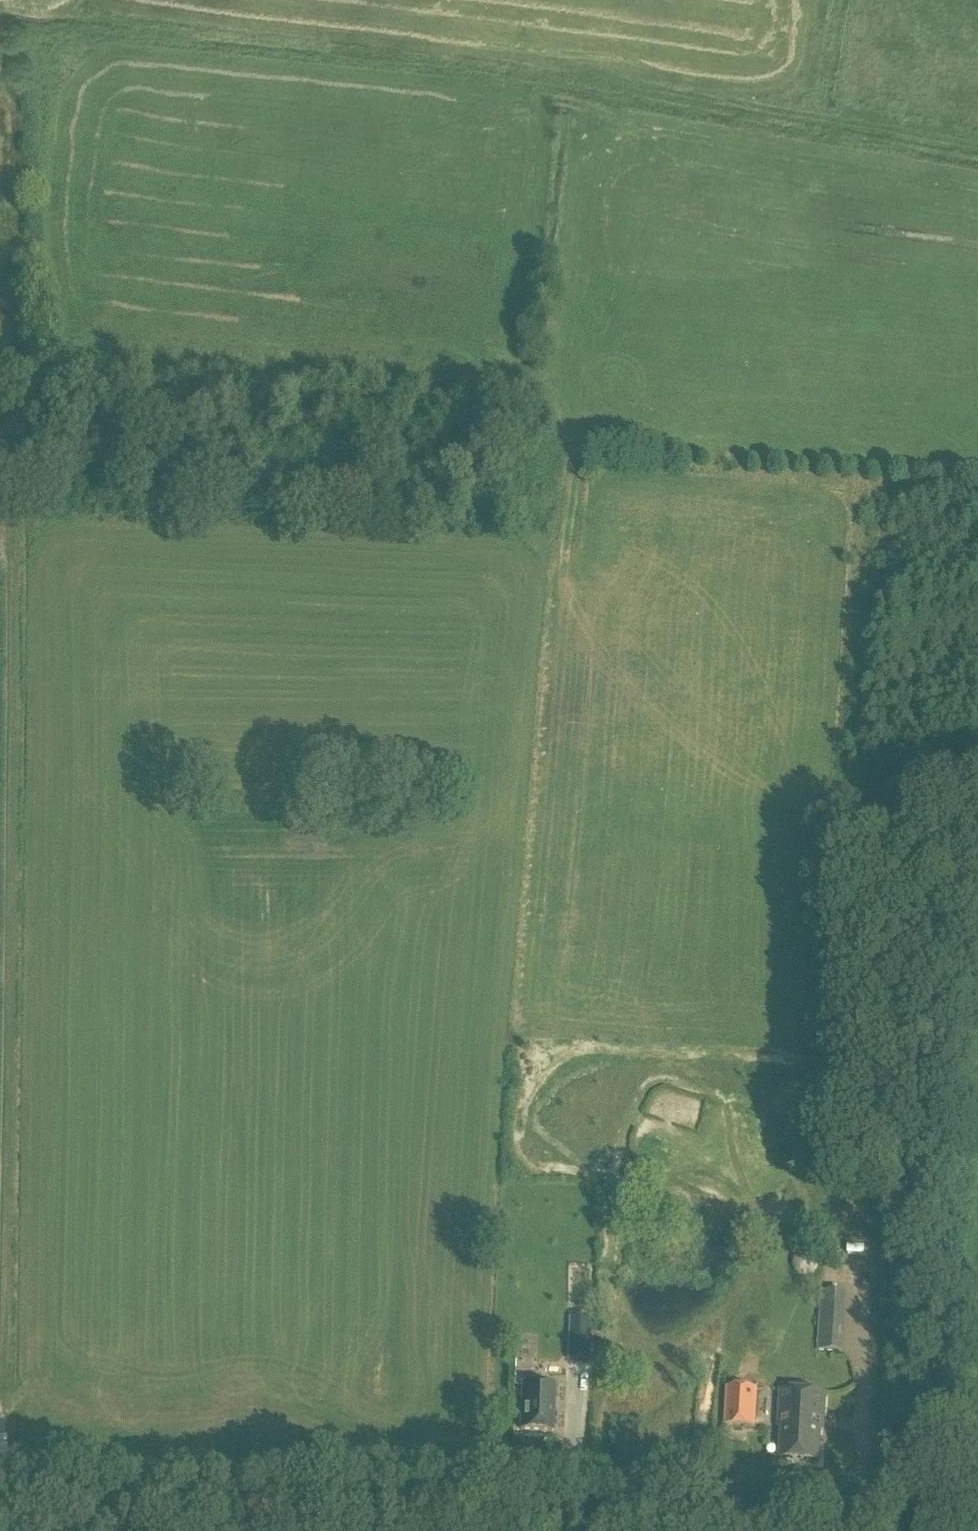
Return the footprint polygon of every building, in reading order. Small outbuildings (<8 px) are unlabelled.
[(841,1352),(844,1292),(821,1291),(817,1351),(841,1352)] [(593,1319),(570,1318),(568,1361),(592,1362),(593,1319)] [(552,1431),(554,1387),(523,1385),(521,1430),(552,1431)] [(754,1427),(757,1389),(727,1387),(725,1425),(754,1427)] [(824,1431),(826,1393),(781,1390),(778,1428),(781,1428),(780,1459),(819,1461),(821,1431),(824,1431)]
